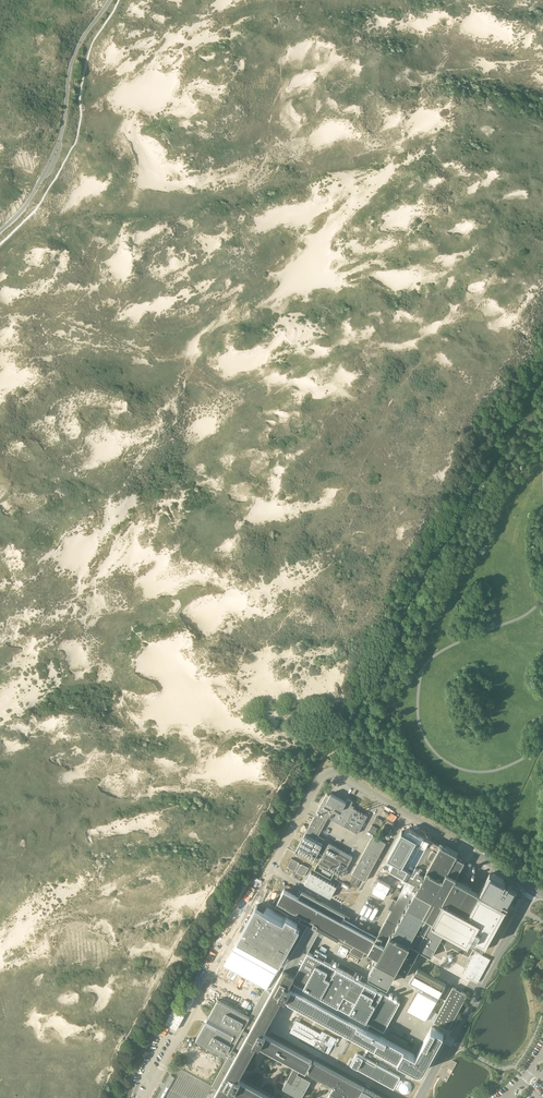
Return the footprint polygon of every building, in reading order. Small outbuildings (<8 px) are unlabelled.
[(329,817),(333,819),(359,833),(368,816),(354,808),(355,806),(352,804),(354,801),(348,798),(347,802),(332,793),(331,795),(328,793),(316,814),(316,815),(315,816),(302,839),(303,840),(301,842),(296,851),(313,861),(316,856),(321,858),(318,863),(335,872),(333,877),(337,879),(339,875),(342,876),(349,863),(350,861),(351,861),(353,856),(329,843),(323,854),(318,852),(325,839),(319,836),(326,822),(327,819),(329,817)] [(369,831),(374,833),(375,834),(378,828),(375,826),(378,821),(381,823),(383,820),(377,817),(369,831)] [(402,830),(388,857),(394,860),(390,867),(401,873),(404,875),(409,878),(430,839),(410,828),(409,828),(408,828),(407,828),(406,829),(405,830),(404,831),(402,830)] [(366,880),(387,842),(373,835),(353,873),(366,880)] [(231,1091),(245,1097),(275,1097),(248,1083),(242,1080),(239,1078),(258,1044),(296,1064),(284,1085),(283,1087),(302,1097),(303,1095),(306,1089),(308,1086),(309,1083),(311,1080),(304,1076),(305,1075),(304,1075),(305,1073),(309,1067),(310,1068),(308,1071),(327,1081),(334,1085),(334,1086),(327,1097),(342,1097),(343,1097),(344,1097),(349,1097),(349,1096),(347,1096),(346,1094),(347,1092),(357,1097),(384,1097),(363,1087),(315,1060),(313,1064),(310,1063),(313,1059),(274,1037),(269,1035),(267,1034),(266,1033),(264,1032),(265,1031),(268,1024),(278,1006),(281,1000),(283,998),(288,1001),(417,1072),(420,1072),(423,1072),(425,1071),(427,1069),(431,1061),(445,1035),(430,1027),(416,1053),(415,1055),(367,1028),(368,1026),(369,1024),(370,1023),(383,1031),(400,1002),(372,986),(324,960),(327,955),(316,949),(313,954),(308,951),(311,946),(321,929),(351,946),(353,947),(350,952),(362,958),(363,956),(365,952),(367,949),(379,956),(378,958),(375,956),(373,960),(375,962),(369,972),(369,973),(389,983),(390,981),(391,978),(395,972),(405,977),(407,974),(406,974),(419,950),(422,951),(432,956),(440,941),(444,943),(447,951),(453,948),(469,957),(475,946),(483,951),(485,947),(495,928),(507,907),(508,907),(507,907),(508,904),(509,904),(517,888),(509,884),(509,883),(509,884),(506,882),(501,879),(500,879),(496,877),(496,876),(490,874),(480,892),(469,886),(463,883),(461,882),(464,876),(466,872),(461,869),(464,864),(465,862),(465,861),(464,861),(457,858),(458,857),(457,856),(458,854),(457,854),(437,843),(430,839),(409,878),(402,890),(402,891),(398,889),(396,893),(394,897),(388,907),(392,909),(389,913),(383,925),(384,925),(382,928),(380,932),(376,939),(371,937),(351,926),(350,925),(347,923),(350,918),(326,905),(324,904),(322,902),(302,891),(299,897),(285,889),(276,905),(286,910),(289,912),(309,923),(297,944),(295,943),(295,944),(293,944),(291,947),(287,956),(269,989),(268,990),(265,988),(250,1017),(218,999),(209,1017),(208,1017),(209,1017),(206,1022),(205,1022),(205,1023),(206,1023),(196,1040),(202,1043),(203,1043),(228,1057),(205,1097),(227,1097),(231,1091)] [(292,858),(292,859),(288,867),(295,871),(296,870),(298,871),(297,872),(305,876),(309,867),(302,863),(301,864),(299,863),(300,862),(292,858)] [(337,886),(311,872),(305,883),(331,898),(337,886)] [(258,904),(225,963),(268,987),(294,942),(297,943),(309,923),(289,912),(287,917),(268,906),(266,909),(258,904)] [(338,952),(345,956),(348,949),(341,945),(338,952)] [(491,959),(477,951),(464,974),(474,980),(478,982),(491,959)] [(407,1010),(426,1020),(445,986),(446,983),(429,974),(430,972),(429,974),(418,968),(417,971),(411,981),(420,986),(407,1010)] [(434,1021),(446,1028),(449,1029),(468,994),(462,991),(461,991),(457,989),(457,988),(453,986),(434,1021)] [(272,1025),(281,1008),(279,1007),(270,1024),(272,1025)] [(289,1032),(329,1054),(337,1039),(336,1039),(318,1029),(317,1031),(313,1029),(310,1027),(300,1022),(300,1021),(296,1020),(295,1021),(289,1032)] [(408,1042),(390,1033),(389,1035),(407,1045),(408,1042)] [(363,1056),(356,1052),(353,1058),(349,1065),(355,1068),(356,1069),(394,1090),(395,1088),(398,1089),(399,1091),(402,1094),(405,1095),(409,1094),(412,1091),(413,1087),(411,1083),(408,1081),(405,1080),(403,1080),(401,1080),(402,1078),(375,1063),(363,1056)]
